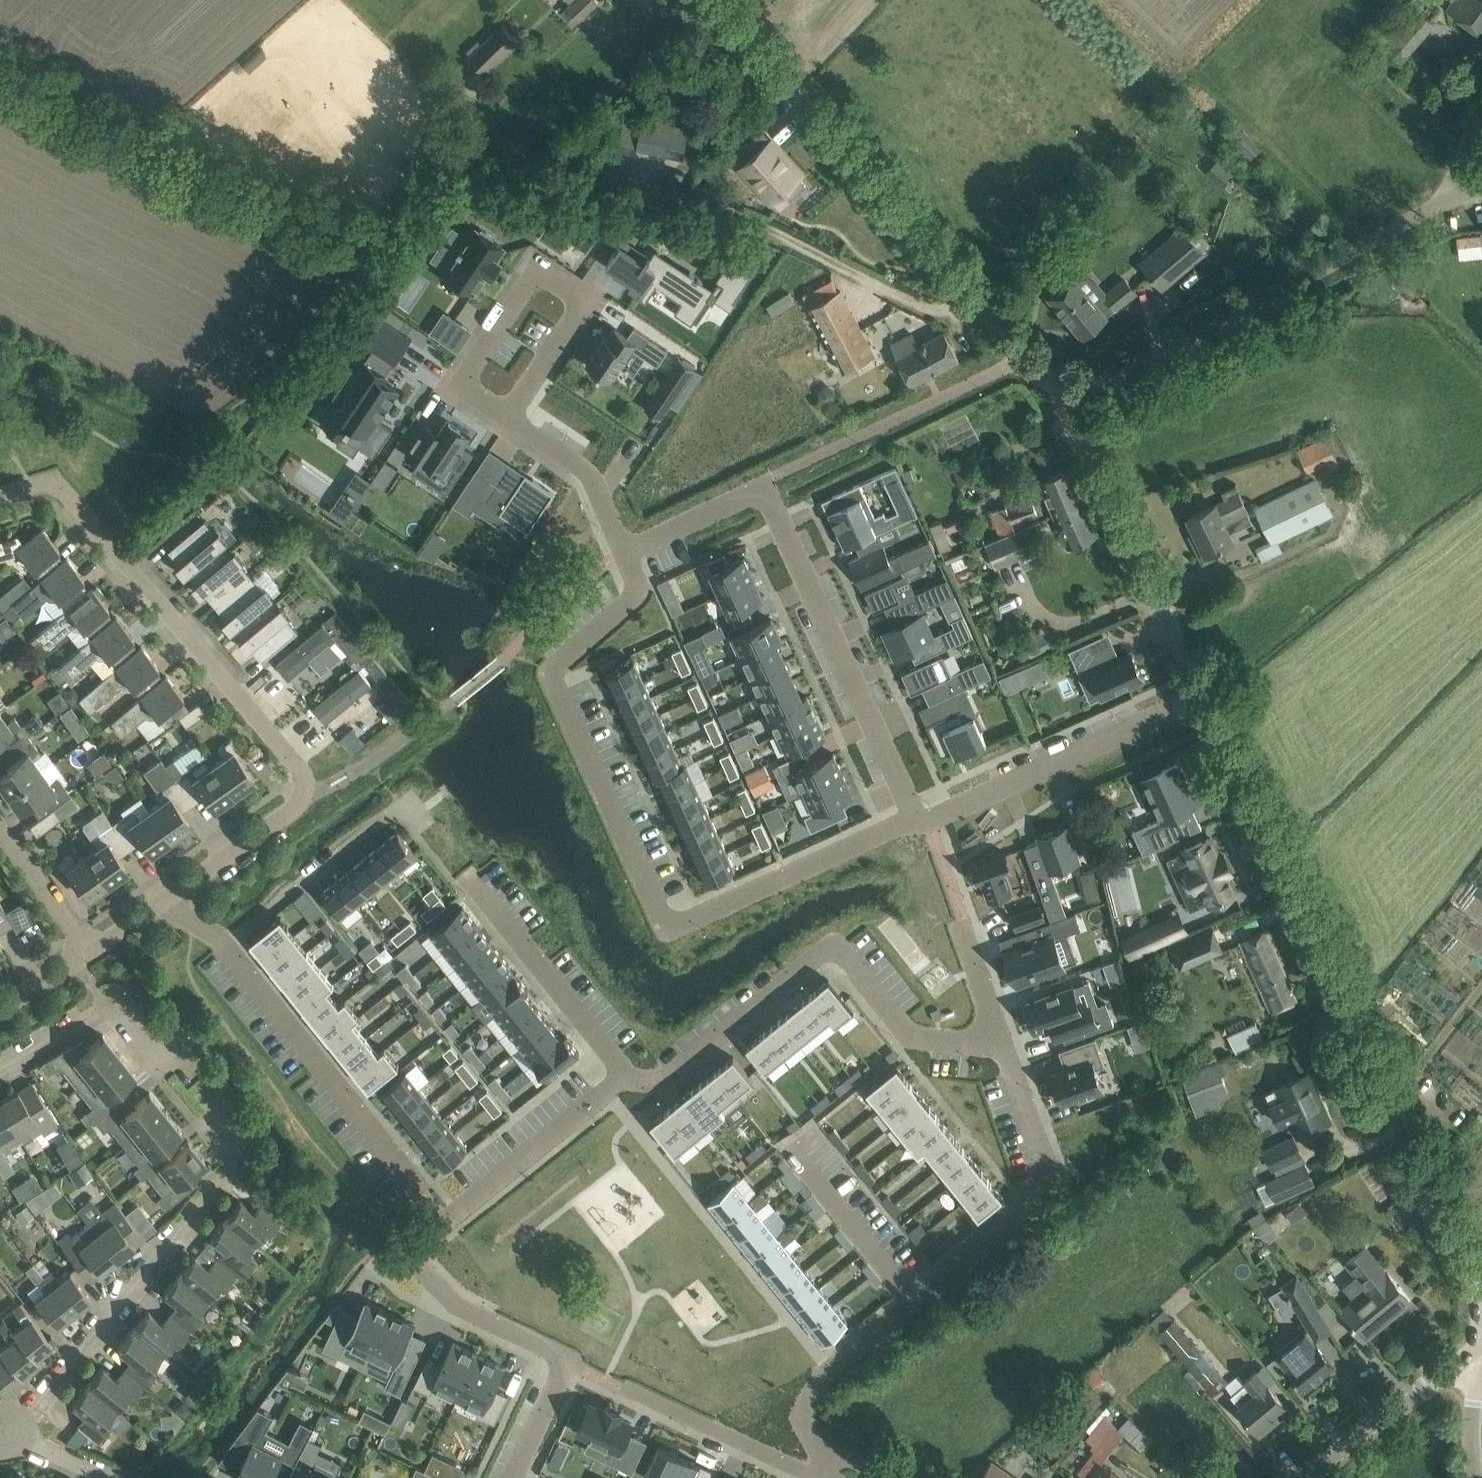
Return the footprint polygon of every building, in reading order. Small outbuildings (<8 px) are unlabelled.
[(573,2),(562,12),(569,19),(574,14),(580,20),(598,2),(596,0),(571,0),(573,2)] [(1449,3),(1481,27),(1481,0),(1451,0),(1449,3)] [(519,42),(500,24),(481,43),(477,40),(465,51),(469,55),(467,57),(486,75),(519,42)] [(637,149),(676,157),(684,126),(672,123),(674,116),(667,114),(665,122),(644,117),(642,122),(624,119),(620,143),(637,146),(637,149)] [(772,201),(802,174),(770,139),(756,151),(748,142),(732,156),(772,201)] [(1232,172),(1217,159),(1205,172),(1220,185),(1232,172)] [(559,205),(546,223),(547,224),(570,239),(572,237),(577,240),(575,243),(586,250),(611,213),(559,205)] [(1182,225),(1139,262),(1163,290),(1206,253),(1182,225)] [(460,281),(472,289),(501,246),(489,238),(491,235),(477,226),(475,228),(471,226),(439,273),(457,285),(460,281)] [(609,260),(607,264),(626,277),(625,278),(632,282),(628,288),(646,300),(657,283),(658,282),(680,296),(678,298),(682,300),(674,311),(692,322),(708,298),(711,300),(711,301),(712,302),(716,296),(730,306),(733,301),(734,301),(763,258),(752,250),(749,255),(740,249),(724,273),(724,272),(712,290),(701,282),(703,280),(690,271),(688,273),(658,253),(655,257),(648,253),(644,250),(639,258),(638,259),(619,246),(616,251),(615,250),(609,260)] [(1074,273),(1051,292),(1062,305),(1060,307),(1083,335),(1135,291),(1125,279),(1108,293),(1087,268),(1077,277),(1074,273)] [(832,279),(802,294),(842,370),(874,353),(841,289),(838,291),(832,279)] [(1398,291),(1392,281),(1382,288),(1388,297),(1398,291)] [(788,290),(767,303),(773,313),(794,300),(788,290)] [(444,309),(430,330),(444,339),(458,319),(444,309)] [(384,377),(410,338),(379,317),(362,344),(371,350),(356,372),(351,369),(333,396),(338,399),(323,422),(344,436),(351,426),(365,436),(358,445),(374,456),(392,429),(376,418),(398,386),(384,377)] [(630,346),(655,363),(666,348),(634,326),(627,336),(612,327),(604,338),(601,336),(583,362),(608,379),(630,346)] [(896,355),(911,383),(958,358),(944,330),(917,345),(911,333),(894,342),(900,354),(896,355)] [(694,367),(679,357),(652,397),(667,407),(694,367)] [(873,357),(852,367),(856,376),(877,366),(873,357)] [(823,386),(819,392),(820,398),(825,402),(832,401),(835,395),(834,389),(829,385),(823,386)] [(464,446),(470,436),(446,420),(437,435),(432,431),(432,430),(422,423),(404,450),(420,460),(423,455),(447,471),(452,464),(462,470),(474,453),(464,446)] [(1325,435),(1296,449),(1306,472),(1335,458),(1325,435)] [(386,461),(372,483),(384,491),(399,470),(386,461)] [(877,532),(917,514),(895,466),(864,480),(864,481),(895,467),(898,474),(884,480),(898,511),(886,516),(884,511),(875,515),(860,482),(832,495),(833,496),(839,493),(844,505),(828,512),(842,542),(841,543),(843,548),(855,542),(877,532)] [(1039,479),(1053,513),(1085,500),(1071,466),(1039,479)] [(528,532),(554,493),(532,478),(530,481),(508,467),(484,502),(528,532)] [(452,505),(466,514),(490,479),(475,470),(452,505)] [(1324,507),(1316,489),(1319,487),(1316,479),(1254,509),(1271,543),(1328,515),(1328,514),(1332,512),(1328,505),(1324,507)] [(1225,525),(1248,513),(1235,486),(1224,491),(1228,497),(1188,517),(1198,539),(1193,541),(1203,561),(1223,551),(1220,546),(1233,540),(1225,525)] [(332,506),(329,511),(344,521),(359,498),(345,488),(332,506)] [(963,493),(956,495),(960,504),(967,501),(963,493)] [(991,511),(1000,534),(1022,525),(1020,522),(1038,515),(1031,496),(991,511)] [(1085,500),(1053,513),(1067,546),(1099,533),(1085,500)] [(258,521),(249,510),(239,519),(248,529),(258,521)] [(958,517),(943,522),(947,533),(962,527),(958,517)] [(169,550),(192,578),(228,548),(205,520),(169,550)] [(1045,545),(1035,521),(985,542),(986,545),(995,566),(1045,545)] [(2,613),(67,558),(66,558),(49,572),(41,563),(58,548),(41,528),(23,544),(16,536),(0,541),(0,560),(19,554),(40,579),(12,603),(11,604),(2,612),(1,612),(2,613)] [(889,558),(877,532),(855,542),(860,554),(850,559),(863,587),(906,568),(919,562),(936,554),(929,539),(889,558)] [(985,542),(945,559),(947,562),(986,545),(985,542)] [(427,544),(421,553),(435,561),(440,553),(427,544)] [(192,578),(216,605),(252,575),(228,548),(192,578)] [(706,560),(721,592),(753,578),(743,557),(730,563),(724,552),(706,560)] [(22,618),(46,598),(47,600),(55,601),(57,599),(65,609),(24,644),(25,644),(91,588),(91,587),(73,602),(65,592),(83,578),(67,558),(2,613),(10,623),(20,615),(22,618)] [(919,562),(906,568),(908,573),(921,566),(919,562)] [(252,575),(216,605),(239,633),(275,603),(252,575)] [(954,594),(947,577),(914,592),(912,587),(897,594),(891,580),(865,592),(874,611),(884,606),(891,623),(954,594)] [(748,605),(763,599),(753,578),(721,592),(736,625),(754,617),(748,605)] [(98,631),(90,622),(108,607),(91,588),(25,644),(30,652),(42,642),(47,648),(68,630),(84,631),(90,639),(50,673),(116,617),(98,631)] [(0,596),(0,609),(2,612),(11,604),(12,603),(4,592),(0,596)] [(678,597),(667,602),(672,613),(683,608),(678,597)] [(275,603),(239,633),(262,661),(298,631),(275,603)] [(923,614),(883,632),(894,656),(910,649),(915,661),(973,634),(963,614),(952,619),(954,625),(933,635),(923,614)] [(123,661),(115,651),(133,637),(116,617),(61,664),(50,673),(58,683),(65,677),(68,681),(91,662),(104,677),(78,700),(141,647),(141,646),(123,661)] [(739,658),(781,639),(772,618),(730,637),(739,658)] [(273,662),(287,679),(336,640),(322,623),(273,662)] [(351,648),(352,650),(361,642),(347,625),(338,633),(351,648)] [(703,632),(684,641),(689,652),(690,651),(702,646),(704,645),(708,643),(703,632)] [(1045,632),(1031,641),(1038,652),(1052,643),(1045,632)] [(1130,651),(1112,659),(1101,635),(1069,650),(1081,675),(1090,671),(1102,697),(1142,678),(1130,651)] [(781,639),(739,658),(740,658),(744,656),(753,675),(785,661),(776,642),(781,639)] [(373,655),(361,642),(352,650),(351,648),(344,655),(356,670),(364,663),(373,655)] [(702,646),(690,651),(694,661),(706,655),(702,646)] [(148,691),(140,681),(157,666),(141,647),(78,700),(89,713),(120,687),(122,689),(130,689),(132,688),(140,698),(110,723),(111,723),(166,676),(148,691)] [(681,647),(672,652),(677,663),(686,658),(681,647)] [(942,654),(902,672),(911,693),(922,688),(929,703),(945,696),(961,689),(965,687),(991,675),(984,658),(951,673),(942,654)] [(364,663),(378,680),(387,672),(373,655),(364,663)] [(686,658),(677,663),(682,674),(691,669),(686,658)] [(634,660),(605,673),(614,692),(643,678),(634,660)] [(761,694),(793,679),(785,661),(753,675),(761,694)] [(706,668),(699,672),(704,683),(711,679),(706,668)] [(1018,668),(1011,671),(1017,686),(1025,683),(1018,668)] [(313,707),(326,723),(370,688),(357,671),(313,707)] [(165,711),(182,696),(166,676),(111,723),(122,736),(145,717),(147,718),(155,719),(156,717),(165,727),(173,721),(165,711)] [(643,678),(614,692),(622,709),(651,696),(643,678)] [(770,713),(807,695),(806,694),(801,697),(793,679),(761,694),(770,713)] [(697,682),(688,687),(693,698),(702,693),(697,682)] [(961,689),(945,696),(950,707),(966,700),(961,689)] [(70,705),(78,698),(71,690),(63,697),(70,705)] [(702,693),(693,698),(698,708),(707,704),(702,693)] [(779,732),(816,715),(807,695),(770,713),(779,732)] [(651,696),(622,709),(630,727),(659,713),(651,696)] [(178,717),(179,718),(185,727),(205,713),(197,703),(178,717)] [(944,715),(926,724),(940,756),(952,751),(955,756),(965,752),(965,754),(987,744),(980,729),(983,728),(977,714),(966,719),(961,707),(952,712),(944,715)] [(81,722),(71,708),(60,716),(70,730),(81,722)] [(728,709),(718,714),(723,726),(734,721),(728,709)] [(659,713),(630,727),(638,744),(667,731),(659,713)] [(44,724),(36,714),(20,726),(14,718),(6,723),(0,714),(0,756),(27,736),(44,724)] [(825,736),(816,715),(779,732),(788,753),(825,736)] [(713,717),(704,721),(709,732),(718,728),(713,717)] [(179,718),(167,726),(175,738),(187,729),(185,727),(179,718)] [(352,752),(366,741),(355,726),(341,737),(352,752)] [(718,728),(709,732),(714,743),(723,739),(718,728)] [(667,731),(638,744),(646,761),(649,760),(675,748),(667,731)] [(741,733),(730,738),(735,749),(746,744),(741,733)] [(0,778),(0,786),(7,796),(41,771),(43,770),(34,759),(41,754),(27,736),(0,756),(6,765),(3,767),(7,772),(0,778)] [(223,758),(212,765),(233,795),(253,781),(238,760),(242,757),(229,740),(219,747),(218,752),(223,758)] [(751,755),(746,744),(735,749),(740,760),(751,755)] [(112,764),(121,757),(114,748),(105,755),(112,764)] [(649,760),(646,761),(654,779),(686,764),(686,763),(682,764),(675,748),(649,760)] [(843,774),(833,752),(811,762),(805,750),(778,763),(784,776),(796,771),(805,791),(843,774)] [(729,752),(720,756),(725,767),(734,763),(729,752)] [(233,795),(212,765),(206,757),(174,779),(188,799),(200,791),(213,809),(233,795)] [(177,807),(188,799),(174,779),(160,759),(142,771),(154,789),(159,790),(156,792),(155,796),(160,803),(149,810),(170,840),(190,825),(177,807)] [(734,763),(725,767),(730,778),(739,774),(734,763)] [(686,764),(654,779),(658,778),(665,795),(695,781),(686,764)] [(1144,779),(1161,817),(1149,823),(1158,845),(1199,826),(1190,805),(1194,803),(1176,764),(1144,779)] [(41,771),(7,796),(18,811),(29,803),(33,808),(37,806),(43,815),(53,808),(71,795),(57,777),(51,782),(43,770),(41,771)] [(852,795),(843,774),(805,791),(814,812),(852,795)] [(695,781),(665,795),(673,812),(702,799),(695,781)] [(745,787),(736,791),(741,802),(750,798),(745,787)] [(71,795),(53,808),(60,818),(77,805),(71,795)] [(750,798),(741,802),(746,813),(755,809),(750,798)] [(702,799),(673,812),(681,830),(711,816),(702,799)] [(775,804),(762,810),(772,832),(785,825),(775,804)] [(43,815),(29,826),(36,836),(60,818),(53,808),(43,815)] [(114,852),(125,844),(111,824),(102,810),(83,823),(82,827),(96,848),(86,855),(107,884),(127,870),(114,852)] [(130,811),(111,824),(125,844),(137,835),(150,854),(170,840),(149,810),(139,818),(134,811),(130,811)] [(711,816),(681,830),(689,847),(718,834),(711,816)] [(761,822),(752,826),(757,837),(766,833),(761,822)] [(1042,896),(1050,920),(1065,915),(1050,870),(1080,860),(1068,826),(1037,837),(1038,840),(1024,846),(1042,896)] [(398,831),(382,843),(402,868),(418,856),(398,831)] [(766,833),(757,837),(762,848),(771,844),(766,833)] [(718,834),(689,847),(697,864),(727,851),(718,834)] [(1210,837),(1184,848),(1191,864),(1186,867),(1196,890),(1202,887),(1209,903),(1235,891),(1227,873),(1230,871),(1222,853),(1219,855),(1210,837)] [(402,868),(382,843),(367,855),(387,880),(402,868)] [(727,851),(697,864),(706,883),(735,869),(727,851)] [(970,865),(971,867),(968,871),(971,878),(975,879),(976,881),(982,879),(990,901),(1015,893),(1007,870),(1013,868),(1007,852),(970,865)] [(1113,852),(1098,859),(1103,870),(1118,864),(1113,852)] [(107,884),(86,855),(75,863),(71,856),(67,855),(56,863),(69,880),(72,878),(87,899),(107,884)] [(387,880),(367,855),(352,867),(372,892),(387,880)] [(372,892),(352,867),(337,879),(357,904),(372,892)] [(1101,897),(1093,867),(1080,871),(1087,900),(1101,897)] [(357,904),(337,879),(321,892),(341,917),(357,904)] [(304,890),(293,899),(302,910),(313,901),(304,890)] [(440,896),(430,904),(437,912),(447,904),(440,896)] [(1040,903),(1011,913),(1015,928),(1045,917),(1040,903)] [(9,919),(6,914),(0,904),(0,925),(9,919)] [(428,919),(437,912),(430,904),(421,911),(428,919)] [(441,945),(473,920),(462,906),(430,931),(441,945)] [(1008,953),(1018,981),(1064,964),(1054,936),(1083,926),(1078,910),(1065,915),(1050,920),(1021,930),(1027,946),(1008,953)] [(281,917),(250,941),(264,958),(294,934),(281,917)] [(327,919),(319,925),(327,934),(334,929),(327,919)] [(410,920),(401,928),(408,935),(417,928),(410,920)] [(454,961),(486,935),(473,920),(441,945),(454,961)] [(1168,937),(1160,920),(1122,937),(1130,955),(1168,937)] [(1220,945),(1211,926),(1186,937),(1194,957),(1220,945)] [(398,943),(408,935),(401,928),(391,935),(398,943)] [(1266,928),(1247,936),(1239,940),(1270,1010),(1297,998),(1266,928)] [(294,934),(264,958),(267,961),(277,974),(307,950),(297,937),(294,934)] [(467,977),(499,951),(486,935),(454,961),(467,977)] [(340,936),(333,942),(340,950),(347,945),(340,936)] [(347,945),(340,950),(347,958),(354,953),(347,945)] [(307,950),(277,974),(280,978),(290,990),(320,966),(310,953),(307,950)] [(479,993),(511,967),(499,951),(467,977),(479,993)] [(377,953),(367,960),(371,965),(374,968),(380,963),(383,961),(377,953)] [(1116,959),(1103,964),(1107,974),(1110,984),(1124,980),(1120,969),(1116,959)] [(380,963),(374,968),(378,973),(380,976),(386,971),(380,963)] [(371,965),(364,971),(370,979),(378,973),(374,968),(371,965)] [(320,966),(290,990),(293,994),(303,1007),(333,983),(323,970),(320,966)] [(405,981),(407,979),(411,976),(403,966),(397,971),(405,981)] [(493,1010),(525,984),(511,967),(479,993),(493,1010)] [(413,974),(411,976),(407,979),(415,988),(421,983),(413,974)] [(829,979),(812,993),(836,1023),(853,1009),(829,979)] [(400,982),(394,987),(400,995),(407,989),(402,983),(400,982)] [(333,983),(303,1007),(306,1010),(316,1023),(346,999),(346,998),(339,1003),(330,991),(328,988),(334,983),(333,983)] [(506,1026),(534,1003),(525,992),(528,989),(525,984),(493,1010),(506,1026)] [(1072,987),(1026,1003),(1035,1029),(1058,1021),(1065,1040),(1114,1023),(1107,1003),(1081,1012),(1072,987)] [(419,994),(427,1004),(433,999),(426,989),(419,994)] [(836,1023),(812,993),(795,1006),(815,1030),(830,1017),(835,1023),(836,1023)] [(346,999),(316,1023),(319,1026),(329,1039),(359,1015),(349,1002),(346,999)] [(519,1041),(547,1019),(534,1003),(506,1026),(519,1041)] [(432,1010),(440,1020),(446,1015),(439,1005),(432,1010)] [(815,1030),(795,1006),(779,1019),(799,1043),(815,1030)] [(420,1007),(413,1012),(419,1020),(426,1014),(420,1007)] [(426,1014),(419,1020),(426,1028),(433,1022),(426,1014)] [(359,1015),(329,1039),(332,1043),(342,1055),(366,1036),(356,1024),(354,1021),(360,1016),(359,1015)] [(531,1058),(559,1035),(547,1019),(519,1041),(531,1058)] [(799,1043),(779,1019),(763,1032),(782,1056),(799,1043)] [(1142,1020),(1129,1024),(1132,1034),(1145,1029),(1142,1020)] [(445,1027),(453,1036),(459,1031),(451,1022),(445,1027)] [(1254,1024),(1228,1035),(1235,1049),(1261,1038),(1254,1024)] [(782,1056),(763,1032),(746,1045),(765,1069),(782,1056)] [(62,1069),(77,1088),(118,1055),(102,1035),(101,1035),(102,1036),(78,1055),(70,1046),(46,1060),(40,1065),(47,1075),(53,1070),(56,1073),(62,1069)] [(562,1038),(559,1035),(531,1058),(548,1078),(580,1052),(566,1035),(562,1038)] [(366,1036),(342,1055),(345,1059),(355,1071),(385,1047),(378,1052),(369,1040),(366,1036)] [(1095,1037),(1059,1050),(1066,1068),(1051,1073),(1061,1102),(1102,1087),(1095,1068),(1105,1064),(1095,1037)] [(459,1054),(451,1045),(443,1051),(451,1061),(459,1054)] [(465,1052),(471,1059),(478,1054),(470,1045),(464,1050),(465,1052)] [(385,1047),(355,1071),(358,1075),(369,1088),(399,1064),(388,1051),(385,1047)] [(890,1061),(898,1055),(893,1048),(885,1055),(890,1061)] [(485,1064),(478,1054),(471,1059),(479,1069),(485,1064)] [(94,1121),(95,1122),(117,1104),(109,1094),(133,1075),(134,1075),(118,1055),(77,1088),(92,1107),(81,1117),(88,1126),(94,1121)] [(733,1056),(717,1069),(736,1093),(753,1079),(733,1056)] [(471,1070),(463,1060),(455,1066),(463,1076),(471,1070)] [(1181,1077),(1190,1100),(1225,1087),(1217,1063),(1181,1077)] [(880,1106),(910,1082),(897,1065),(866,1090),(880,1106)] [(858,1068),(851,1074),(856,1080),(863,1074),(858,1068)] [(736,1093),(717,1069),(700,1082),(725,1112),(720,1106),(736,1093)] [(478,1079),(471,1070),(463,1076),(470,1085),(478,1079)] [(392,1104),(417,1084),(406,1071),(381,1091),(392,1104)] [(1279,1123),(1289,1118),(1297,1135),(1330,1119),(1308,1072),(1265,1092),(1279,1123)] [(856,1080),(851,1074),(843,1080),(848,1087),(856,1080)] [(489,1082),(497,1091),(503,1086),(495,1077),(489,1082)] [(725,1112),(700,1082),(684,1095),(708,1125),(725,1112)] [(893,1123),(924,1098),(910,1082),(880,1106),(893,1123)] [(392,1104),(404,1119),(429,1099),(417,1084),(392,1104)] [(511,1096),(503,1086),(497,1091),(505,1101),(511,1096)] [(487,1106),(495,1100),(487,1090),(479,1096),(487,1106)] [(0,1101),(0,1105),(16,1131),(22,1142),(33,1135),(34,1135),(41,1131),(43,1135),(58,1126),(42,1099),(28,1108),(18,1091),(0,1101)] [(108,1127),(124,1146),(165,1113),(149,1093),(148,1093),(148,1094),(125,1113),(117,1104),(95,1122),(103,1131),(108,1127)] [(826,1094),(818,1100),(823,1106),(831,1100),(826,1094)] [(708,1125),(684,1095),(668,1108),(692,1139),(708,1125)] [(906,1139),(937,1114),(924,1098),(893,1123),(906,1139)] [(404,1119),(416,1134),(441,1114),(429,1099),(404,1119)] [(502,1109),(495,1100),(487,1106),(494,1115),(502,1109)] [(823,1106),(818,1100),(811,1107),(816,1113),(823,1106)] [(16,1131),(0,1105),(0,1171),(2,1174),(12,1167),(4,1154),(11,1149),(22,1142),(16,1131)] [(692,1139),(668,1108),(651,1122),(675,1152),(692,1139)] [(181,1133),(165,1113),(124,1146),(139,1165),(133,1169),(141,1179),(146,1175),(163,1161),(156,1152),(180,1133),(180,1134),(181,1133)] [(416,1134),(428,1149),(453,1129),(441,1114),(416,1134)] [(920,1155),(950,1131),(937,1114),(906,1139),(920,1155)] [(791,1131),(799,1126),(795,1119),(787,1124),(791,1131)] [(834,1128),(828,1133),(835,1142),(842,1137),(834,1128)] [(467,1147),(453,1129),(428,1149),(442,1167),(467,1147)] [(939,1166),(963,1147),(950,1131),(920,1155),(920,1156),(927,1151),(939,1166)] [(1267,1181),(1257,1186),(1265,1203),(1275,1199),(1276,1201),(1314,1183),(1315,1183),(1314,1181),(1302,1154),(1294,1136),(1264,1149),(1273,1167),(1274,1169),(1275,1168),(1278,1174),(1266,1179),(1267,1181)] [(849,1146),(842,1137),(835,1142),(843,1152),(849,1146)] [(204,1162),(187,1140),(186,1141),(187,1142),(163,1161),(146,1175),(162,1194),(157,1199),(164,1209),(187,1191),(179,1181),(203,1162),(203,1163),(204,1162)] [(761,1142),(754,1148),(759,1155),(766,1148),(761,1142)] [(952,1183),(976,1163),(963,1147),(939,1166),(952,1183)] [(759,1155),(754,1148),(746,1155),(751,1161),(759,1155)] [(78,1156),(65,1164),(70,1172),(83,1164),(78,1156)] [(790,1166),(783,1157),(778,1162),(785,1170),(790,1166)] [(860,1160),(854,1165),(862,1175),(868,1170),(860,1160)] [(965,1199),(989,1180),(976,1163),(952,1183),(965,1199)] [(800,1178),(790,1166),(785,1170),(780,1174),(791,1186),(800,1178)] [(728,1167),(720,1173),(726,1181),(734,1174),(728,1167)] [(876,1179),(868,1170),(862,1175),(869,1184),(876,1179)] [(712,1179),(718,1187),(726,1181),(720,1173),(712,1179)] [(1002,1196),(989,1180),(965,1199),(979,1215),(1002,1196)] [(723,1220),(748,1199),(734,1181),(708,1201),(723,1220)] [(21,1185),(12,1190),(20,1204),(29,1198),(21,1185)] [(760,1190),(748,1199),(723,1220),(737,1237),(762,1217),(756,1209),(768,1199),(760,1190)] [(819,1201),(812,1192),(807,1196),(813,1205),(819,1201)] [(888,1194),(882,1199),(888,1207),(895,1202),(888,1194)] [(282,1219),(265,1205),(257,1215),(239,1200),(224,1219),(253,1243),(262,1250),(271,1238),(268,1235),(282,1219)] [(825,1209),(819,1201),(813,1205),(809,1209),(816,1217),(825,1209)] [(115,1202),(88,1224),(117,1260),(134,1246),(121,1229),(129,1222),(143,1239),(144,1239),(126,1216),(115,1202)] [(901,1210),(895,1202),(888,1207),(894,1215),(901,1210)] [(22,1223),(33,1216),(26,1206),(16,1213),(22,1223)] [(138,1207),(126,1216),(144,1239),(146,1241),(158,1232),(138,1207)] [(1264,1208),(1251,1216),(1268,1242),(1281,1233),(1264,1208)] [(751,1255),(777,1234),(762,1217),(737,1237),(751,1255)] [(245,1252),(253,1243),(224,1219),(209,1237),(226,1251),(218,1261),(235,1275),(240,1279),(256,1261),(245,1252)] [(117,1260),(88,1224),(70,1238),(66,1233),(57,1241),(78,1267),(87,1260),(99,1274),(117,1260)] [(791,1252),(784,1244),(796,1234),(788,1225),(777,1234),(751,1255),(765,1272),(791,1252)] [(914,1226),(907,1232),(914,1240),(921,1235),(914,1226)] [(846,1236),(840,1227),(834,1231),(841,1240),(846,1236)] [(927,1243),(921,1235),(914,1240),(920,1248),(927,1243)] [(853,1244),(846,1236),(841,1240),(848,1248),(853,1244)] [(1365,1246),(1347,1262),(1356,1273),(1342,1285),(1353,1299),(1341,1310),(1364,1337),(1410,1300),(1365,1246)] [(779,1289),(805,1269),(791,1252),(765,1272),(779,1289)] [(194,1256),(178,1274),(207,1298),(217,1286),(222,1291),(235,1275),(218,1261),(211,1270),(194,1256)] [(875,1270),(868,1262),(862,1266),(869,1274),(875,1270)] [(35,1283),(44,1277),(33,1263),(25,1270),(35,1283)] [(282,1267),(273,1278),(284,1287),(293,1276),(282,1267)] [(793,1307),(819,1286),(805,1269),(779,1289),(793,1307)] [(882,1279),(875,1270),(869,1274),(877,1283),(882,1279)] [(51,1271),(44,1277),(73,1313),(91,1299),(70,1272),(59,1281),(51,1271)] [(1304,1320),(1320,1311),(1297,1273),(1282,1283),(1288,1294),(1287,1295),(1289,1300),(1291,1299),(1304,1320)] [(197,1310),(207,1298),(178,1274),(163,1293),(180,1307),(172,1316),(190,1330),(198,1321),(201,1324),(205,1318),(202,1315),(203,1315),(197,1310)] [(73,1313),(44,1277),(37,1282),(45,1292),(34,1301),(43,1312),(55,1327),(73,1313)] [(807,1324),(833,1304),(819,1286),(793,1307),(807,1324)] [(364,1367),(391,1311),(365,1299),(358,1314),(342,1306),(323,1348),(340,1356),(347,1342),(370,1353),(364,1367)] [(23,1324),(13,1332),(37,1362),(41,1359),(38,1355),(55,1342),(51,1336),(47,1339),(19,1304),(12,1310),(23,1324)] [(848,1322),(833,1304),(807,1324),(822,1343),(848,1322)] [(1159,1332),(1212,1394),(1229,1380),(1175,1318),(1174,1319),(1164,1308),(1150,1322),(1159,1332)] [(148,1311),(132,1330),(161,1354),(171,1342),(177,1346),(190,1330),(172,1316),(165,1325),(148,1311)] [(416,1323),(391,1311),(364,1367),(364,1368),(371,1353),(394,1364),(384,1386),(400,1394),(418,1356),(403,1349),(416,1323)] [(13,1332),(5,1322),(0,1326),(0,1331),(8,1342),(0,1348),(0,1351),(22,1380),(27,1377),(24,1373),(37,1362),(13,1332)] [(134,1362),(127,1372),(144,1386),(157,1370),(151,1366),(161,1354),(132,1330),(117,1348),(134,1362)] [(1315,1344),(1305,1331),(1277,1354),(1288,1367),(1287,1368),(1303,1388),(1333,1364),(1316,1344),(1315,1344)] [(456,1401),(477,1358),(453,1346),(442,1370),(425,1362),(412,1389),(429,1397),(432,1390),(456,1401)] [(0,1351),(0,1388),(5,1394),(22,1380),(0,1351)] [(500,1369),(477,1358),(456,1401),(479,1412),(476,1418),(493,1426),(506,1398),(489,1390),(500,1369)] [(1094,1366),(1084,1374),(1094,1387),(1105,1379),(1094,1366)] [(102,1367),(87,1385),(115,1409),(125,1397),(131,1402),(144,1386),(127,1372),(119,1381),(102,1367)] [(288,1367),(277,1382),(290,1388),(297,1372),(288,1367)] [(1289,1409),(1255,1369),(1245,1377),(1248,1381),(1230,1395),(1239,1406),(1238,1407),(1260,1434),(1289,1409)] [(115,1409),(87,1385),(71,1404),(88,1418),(81,1427),(78,1424),(77,1425),(98,1441),(105,1431),(111,1426),(105,1421),(115,1409)] [(402,1398),(391,1421),(403,1426),(414,1403),(402,1398)] [(584,1403),(573,1424),(578,1427),(577,1429),(592,1436),(589,1440),(606,1448),(608,1444),(618,1448),(611,1462),(632,1472),(645,1444),(626,1435),(632,1422),(618,1416),(604,1409),(590,1402),(589,1405),(584,1403)] [(258,1406),(224,1451),(225,1452),(236,1438),(250,1445),(233,1477),(235,1477),(272,1477),(283,1457),(259,1445),(274,1416),(258,1406)] [(1101,1461),(1123,1432),(1140,1448),(1153,1436),(1143,1426),(1142,1428),(1136,1424),(1129,1417),(1116,1407),(1104,1416),(1086,1438),(1093,1444),(1091,1447),(1094,1450),(1078,1471),(1087,1477),(1123,1477),(1101,1461)] [(378,1414),(373,1426),(386,1432),(391,1421),(378,1414)] [(292,1449),(300,1453),(303,1448),(309,1437),(314,1427),(301,1419),(289,1443),(293,1445),(292,1449)] [(287,1477),(335,1477),(336,1477),(310,1464),(321,1442),(309,1437),(303,1448),(300,1453),(287,1477)] [(645,1473),(655,1477),(709,1477),(713,1469),(659,1443),(645,1473)] [(440,1477),(443,1477),(459,1477),(465,1466),(449,1458),(440,1477)] [(978,1477),(1022,1477),(992,1458),(978,1477)] [(438,1476),(416,1465),(410,1477),(437,1477),(438,1476)]
